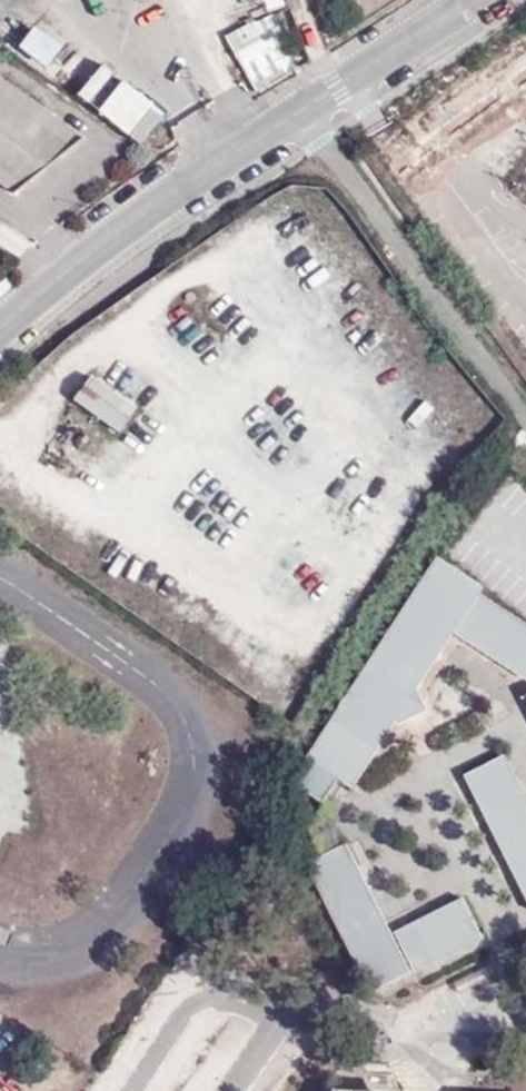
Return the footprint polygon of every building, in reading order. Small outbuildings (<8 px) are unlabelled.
[(256,24),(225,42),(254,91),(285,73),(256,24)] [(119,74),(91,107),(136,144),(164,111),(119,74)] [(80,138),(0,81),(0,183),(15,194),(80,138)] [(133,415),(90,383),(74,404),(117,436),(133,415)] [(525,678),(525,625),(479,595),(485,587),(435,555),(304,759),(295,784),(322,803),(337,779),(354,793),(397,721),(424,710),(418,690),(454,635),(524,681),(525,678)] [(463,776),(525,896),(525,799),(506,757),(463,776)] [(487,941),(462,899),(393,936),(342,847),(303,866),(371,1003),(487,941)]
